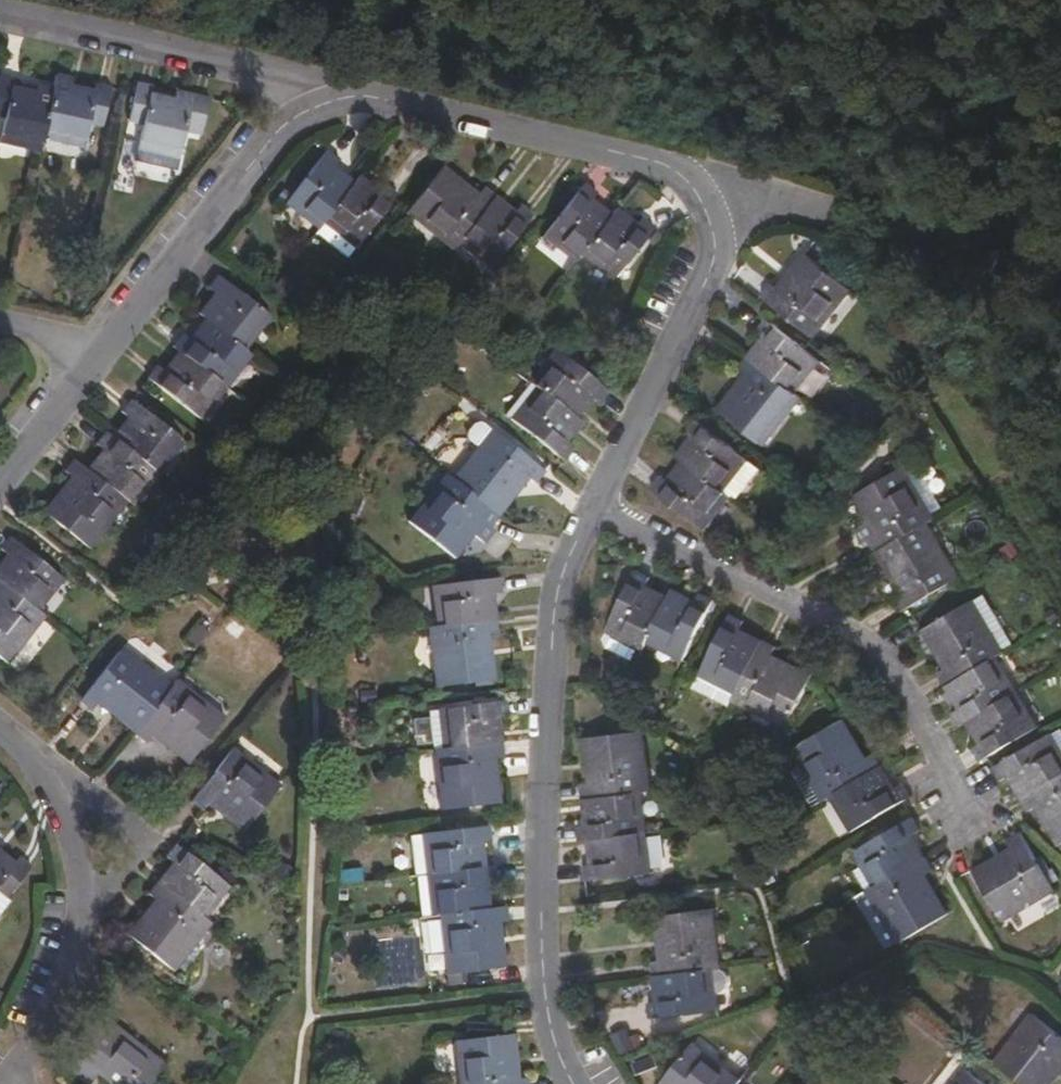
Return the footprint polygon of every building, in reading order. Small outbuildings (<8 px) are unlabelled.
[(76,78),(60,75),(57,88),(46,140),(87,149),(94,123),(106,126),(114,86),(101,84),(99,91),(74,85),(76,78)] [(42,152),(46,140),(57,88),(42,84),(40,90),(16,85),(17,79),(3,76),(0,88),(0,117),(8,119),(2,144),(42,152)] [(146,125),(141,150),(182,158),(188,131),(205,134),(213,99),(181,91),(179,97),(154,91),(155,85),(141,83),(133,122),(146,125)] [(288,204),(321,229),(325,224),(358,182),(338,165),(342,159),(331,150),(288,204)] [(461,244),(498,196),(487,188),(482,194),(446,167),(408,214),(456,250),(461,244)] [(382,190),(364,175),(358,182),(325,224),(357,248),(399,194),(388,184),(382,190)] [(545,238),(578,263),(583,256),(615,215),(595,199),(600,193),(588,184),(545,238)] [(519,212),(498,196),(461,244),(493,269),(536,214),(525,205),(519,212)] [(639,225),(621,209),(615,215),(583,256),(615,281),(660,224),(649,215),(639,225)] [(774,283),(764,295),(817,337),(856,290),(809,252),(780,287),(774,283)] [(200,313),(206,318),(248,351),(274,318),(219,275),(210,287),(216,293),(200,313)] [(184,333),(175,346),(181,350),(230,389),(255,357),(248,351),(206,318),(190,338),(184,333)] [(766,336),(752,355),(799,392),(824,361),(771,319),(760,331),(766,336)] [(557,349),(531,382),(538,388),(578,420),(596,397),(603,402),(611,391),(557,349)] [(230,389),(181,350),(166,370),(160,366),(149,379),(204,421),(230,389)] [(768,445),(806,398),(799,392),(752,355),(741,368),(748,373),(721,407),(768,445)] [(571,444),(585,425),(578,420),(538,388),(514,419),(567,460),(576,449),(571,444)] [(114,437),(162,475),(188,442),(133,400),(123,412),(129,417),(114,437)] [(682,454),(686,458),(723,487),(748,456),(700,417),(690,429),(697,436),(682,454)] [(453,481),(500,519),(531,479),(538,484),(548,472),(484,421),(473,421),(468,428),(469,438),(479,447),(453,481)] [(130,502),(137,507),(162,475),(114,437),(107,432),(99,443),(105,448),(89,469),(130,502)] [(723,487),(729,492),(731,490),(740,497),(763,469),(748,456),(723,487)] [(93,549),(130,502),(89,469),(75,458),(66,471),(72,477),(44,512),(93,549)] [(708,529),(735,497),(729,492),(723,487),(686,458),(669,479),(665,475),(654,487),(708,529)] [(913,465),(904,470),(931,515),(940,510),(913,465)] [(880,552),(933,521),(931,515),(904,470),(862,494),(876,519),(859,529),(867,542),(873,539),(880,552)] [(490,530),(500,519),(453,481),(445,475),(410,521),(453,556),(470,535),(485,547),(495,534),(490,530)] [(963,576),(933,521),(880,552),(902,592),(896,596),(906,611),(963,576)] [(0,565),(0,580),(41,612),(66,581),(12,538),(2,549),(8,554),(0,565)] [(643,642),(648,642),(649,641),(673,594),(650,584),(654,575),(642,569),(612,625),(643,642)] [(438,625),(499,618),(496,594),(504,593),(503,578),(434,585),(438,625)] [(47,616),(41,612),(0,580),(0,658),(9,665),(47,616)] [(702,600),(677,587),(673,594),(649,641),(685,660),(717,598),(705,592),(702,600)] [(987,596),(973,603),(1001,652),(1015,644),(987,596)] [(941,672),(949,685),(1002,654),(1001,652),(973,603),(926,631),(947,669),(941,672)] [(741,688),(766,639),(742,626),(746,619),(734,613),(706,670),(741,688)] [(198,617),(182,637),(195,647),(211,628),(198,617)] [(501,635),(499,618),(438,625),(430,626),(437,687),(498,679),(493,636),(501,635)] [(643,642),(612,625),(606,637),(610,645),(634,657),(643,642)] [(780,646),(766,639),(741,688),(735,700),(789,728),(817,673),(777,651),(780,646)] [(99,704),(137,734),(176,685),(126,646),(83,702),(93,710),(99,704)] [(1014,667),(1006,652),(1002,654),(949,685),(963,708),(955,713),(962,726),(970,722),(1023,691),(1011,670),(1014,667)] [(697,687),(732,705),(735,700),(741,688),(706,670),(697,687)] [(176,685),(137,734),(147,742),(153,735),(189,765),(226,716),(179,680),(176,685)] [(1043,726),(1023,691),(970,722),(982,743),(975,747),(984,761),(1043,726)] [(444,748),(505,741),(502,717),(509,717),(507,700),(440,708),(444,748)] [(834,796),(886,766),(879,752),(871,756),(849,718),(800,746),(809,762),(830,799),(834,796)] [(583,782),(585,798),(645,791),(655,790),(647,730),(588,737),(593,781),(583,782)] [(1023,798),(1060,777),(1060,742),(1055,732),(995,767),(1003,780),(1010,777),(1023,798)] [(506,756),(505,741),(444,748),(437,750),(443,809),(503,802),(498,758),(506,756)] [(284,785),(236,747),(193,802),(205,812),(211,805),(246,832),(284,785)] [(796,770),(816,807),(830,799),(809,762),(796,770)] [(899,787),(886,766),(834,796),(855,831),(913,799),(905,785),(899,787)] [(1023,798),(1030,810),(1039,806),(1059,844),(1060,843),(1060,777),(1023,798)] [(645,791),(585,798),(588,823),(580,824),(581,839),(590,839),(651,832),(645,791)] [(882,886),(930,857),(916,832),(922,828),(916,817),(861,848),(870,864),(882,886)] [(423,834),(427,875),(488,867),(485,842),(493,840),(490,825),(423,834)] [(1014,847),(976,868),(1005,921),(1057,891),(1024,831),(1010,839),(1014,847)] [(656,871),(651,832),(590,839),(592,864),(585,864),(587,880),(656,871)] [(174,861),(158,880),(207,918),(232,886),(178,845),(169,857),(174,861)] [(10,903),(8,899),(33,866),(21,857),(16,862),(0,850),(0,915),(10,903)] [(936,869),(930,857),(882,886),(876,889),(904,939),(952,912),(930,872),(936,869)] [(857,871),(869,893),(876,889),(882,886),(870,864),(857,871)] [(432,915),(439,915),(493,908),(490,881),(497,881),(496,866),(488,867),(427,875),(432,915)] [(207,918),(158,880),(148,894),(155,899),(127,933),(177,971),(213,923),(207,918)] [(598,905),(625,896),(621,883),(594,891),(598,905)] [(869,893),(861,897),(890,948),(904,939),(876,889),(869,893)] [(502,922),(510,922),(510,906),(493,908),(439,915),(448,975),(507,967),(502,922)] [(653,960),(655,976),(716,970),(726,968),(718,908),(657,915),(662,958),(653,960)] [(716,970),(655,976),(658,1000),(650,1002),(651,1015),(720,1008),(716,970)] [(1035,1013),(996,1059),(1028,1083),(1056,1083),(1060,1077),(1060,1033),(1035,1013)] [(65,1068),(85,1083),(92,1083),(98,1075),(109,1083),(152,1083),(167,1065),(105,1017),(65,1068)] [(612,1033),(620,1054),(642,1046),(634,1025),(612,1033)] [(455,1040),(460,1083),(529,1083),(528,1077),(520,1078),(515,1034),(455,1040)] [(740,1083),(744,1077),(699,1041),(665,1083),(739,1083),(740,1083)] [(967,1069),(955,1083),(986,1083),(967,1069)]
